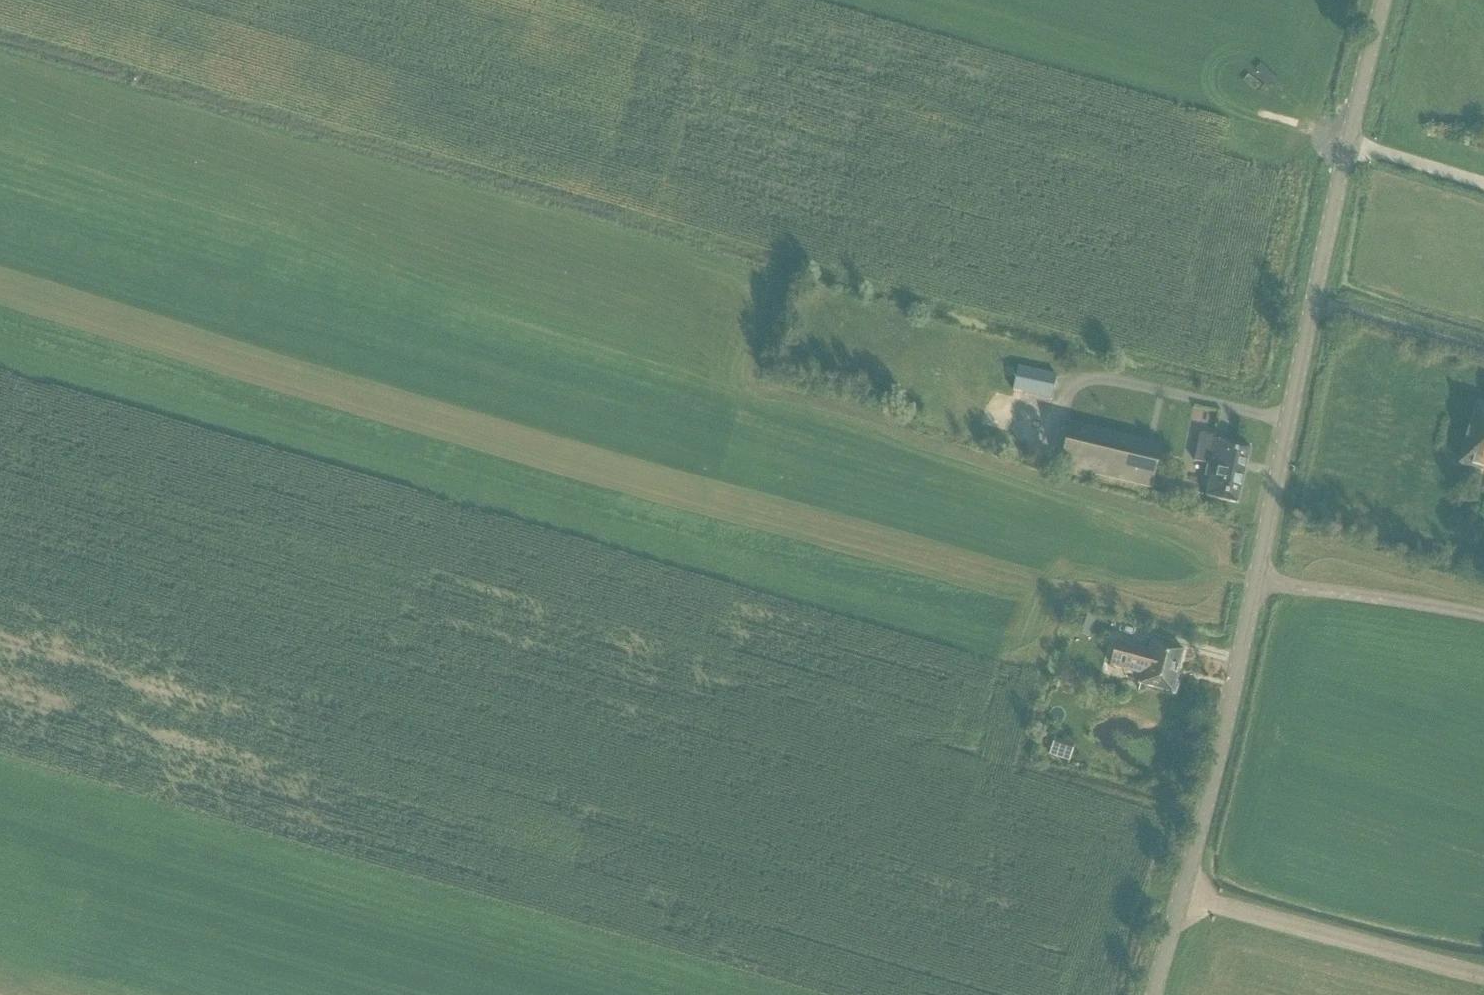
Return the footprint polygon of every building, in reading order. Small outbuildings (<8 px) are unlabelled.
[(1019,368),(1015,391),(1054,399),(1059,375),(1019,368)] [(1478,402),(1459,464),(1483,471),(1483,404),(1478,402)] [(1068,421),(1058,467),(1150,487),(1160,441),(1068,421)] [(1215,435),(1199,432),(1194,461),(1207,463),(1204,476),(1210,477),(1205,497),(1239,504),(1252,446),(1215,439),(1215,435)] [(1149,651),(1118,643),(1111,667),(1143,675),(1141,684),(1172,692),(1184,650),(1152,642),(1149,651)]
